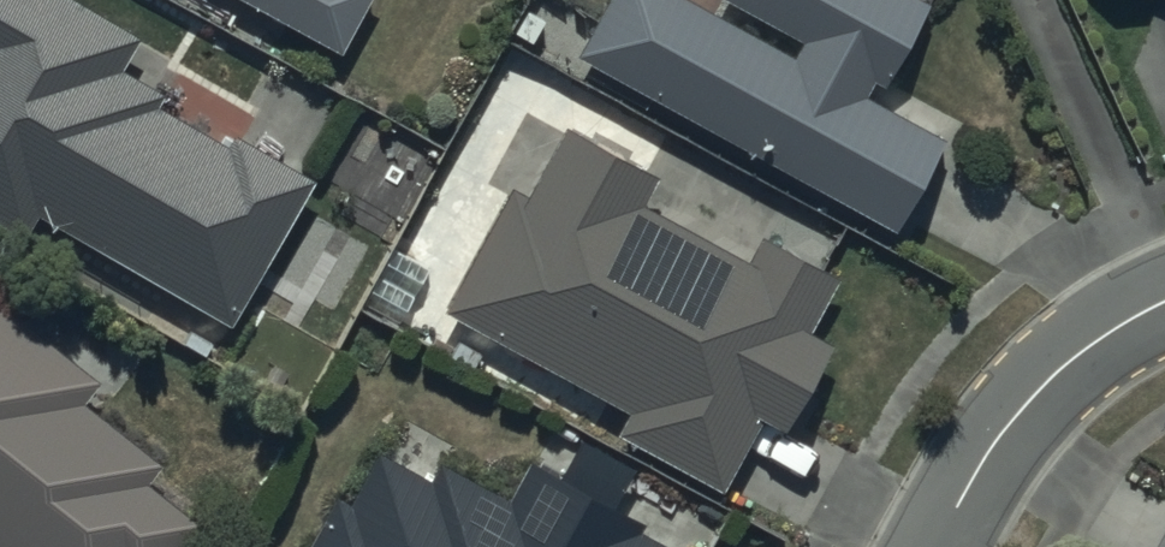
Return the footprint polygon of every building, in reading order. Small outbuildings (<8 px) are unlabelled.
[(101,0),(0,0),(0,205),(27,221),(38,201),(231,312),(315,166),(234,120),(228,131),(156,90),(162,79),(124,57),(143,24),(101,0)] [(340,40),(361,0),(266,0),(340,40)] [(580,43),(896,220),(948,127),(878,88),(927,0),(751,0),(802,28),(793,43),(717,0),(603,0),(580,43)] [(513,173),(445,296),(628,399),(616,421),(720,479),(761,407),(783,419),(832,331),(809,318),(839,264),(763,222),(750,245),(644,186),(657,163),(562,110),(524,179),(513,173)] [(9,546),(169,546),(201,507),(153,468),(164,454),(82,389),(100,367),(0,287),(0,540),(9,546)] [(304,543),(312,546),(695,546),(639,515),(644,506),(532,442),(506,486),(442,450),(433,467),(381,438),(352,489),(339,482),(304,543)] [(1145,546),(1164,546),(1164,512),(1145,546)]
